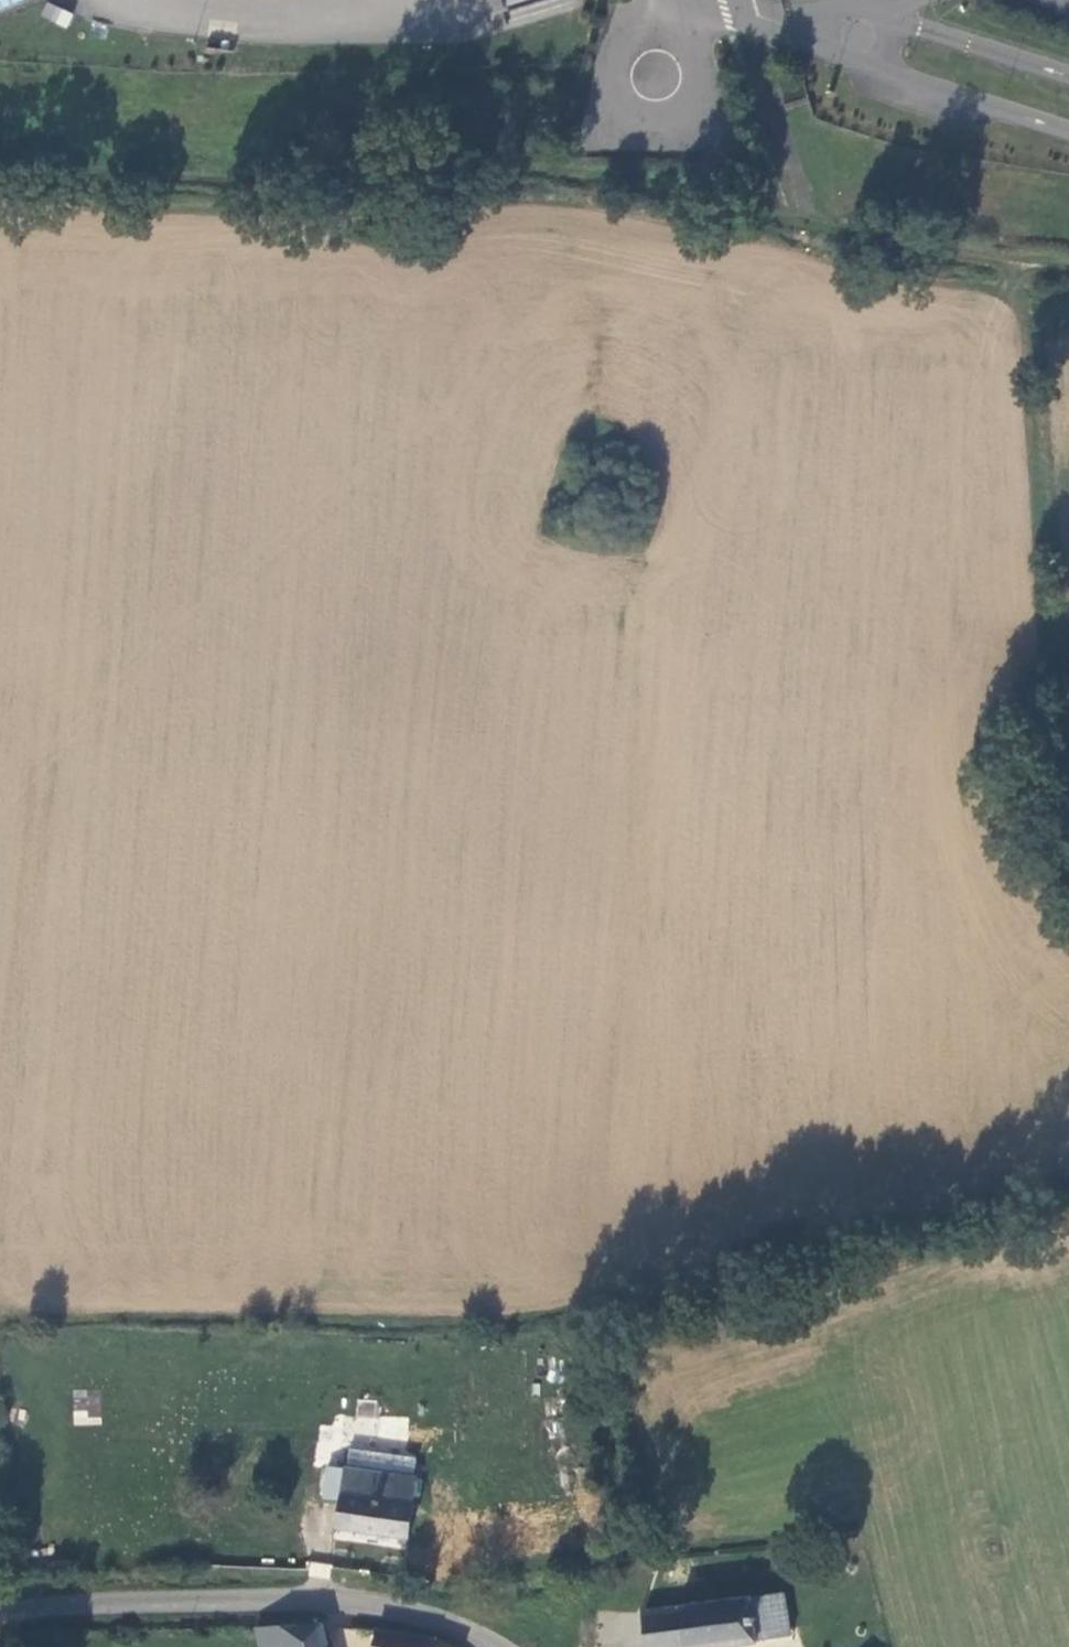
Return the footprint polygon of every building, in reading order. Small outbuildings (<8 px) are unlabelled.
[(347,1475),(331,1474),(328,1501),(344,1503),(347,1475)] [(340,1533),(410,1541),(418,1482),(348,1474),(347,1475),(344,1503),(340,1533)] [(649,1646),(761,1646),(761,1645),(796,1640),(791,1600),(712,1609),(713,1612),(646,1621),(649,1646)] [(259,1632),(263,1646),(327,1646),(322,1630),(259,1632)]
